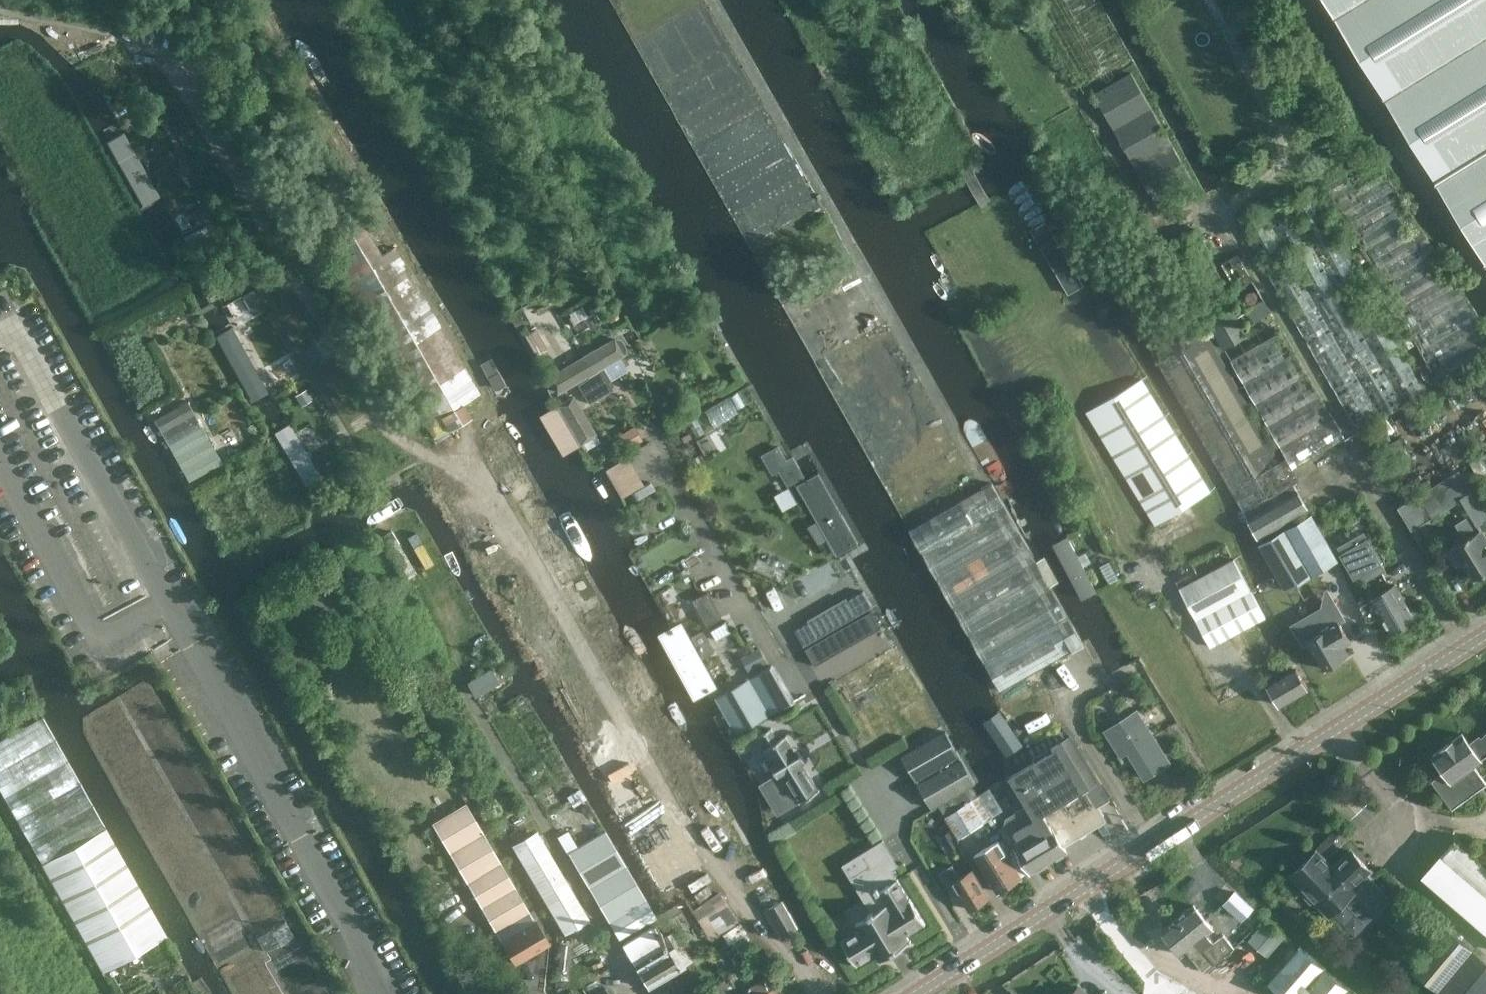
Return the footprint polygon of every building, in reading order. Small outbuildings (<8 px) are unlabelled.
[(1485,261),(1485,0),(1327,0),(1485,261)] [(1155,201),(1192,180),(1130,71),(1093,93),(1155,201)] [(141,165),(124,174),(170,259),(187,249),(141,165)] [(342,278),(434,438),(450,430),(442,415),(480,393),(396,246),(381,255),(363,224),(328,244),(346,275),(342,278)] [(253,315),(267,307),(256,288),(242,296),(253,315)] [(1264,299),(1247,309),(1255,321),(1272,311),(1264,299)] [(1248,335),(1228,300),(1205,314),(1224,348),(1248,335)] [(1280,460),(1207,332),(1197,313),(1145,340),(1243,511),(1249,520),(1248,521),(1258,540),(1309,511),(1299,492),(1293,483),(1299,479),(1293,467),(1286,456),(1280,460)] [(232,328),(217,335),(253,399),(267,391),(232,328)] [(1231,360),(1286,456),(1293,467),(1344,438),(1283,330),(1231,360)] [(596,369),(622,354),(613,339),(549,377),(558,391),(587,374),(596,369)] [(589,402),(612,388),(600,369),(597,371),(588,376),(590,378),(579,384),(589,402)] [(1155,525),(1210,490),(1142,378),(1086,412),(1155,525)] [(307,387),(294,395),(301,406),(313,399),(307,387)] [(573,396),(558,404),(581,443),(595,434),(573,396)] [(189,480),(221,462),(187,401),(154,420),(189,480)] [(320,475),(289,424),(275,432),(306,484),(320,475)] [(625,450),(643,440),(634,426),(617,436),(625,450)] [(778,445),(763,455),(770,467),(786,458),(778,445)] [(1469,462),(1479,477),(1485,473),(1485,451),(1469,462)] [(628,456),(605,469),(622,498),(644,485),(628,456)] [(1465,559),(1475,576),(1485,569),(1485,536),(1479,523),(1485,519),(1485,513),(1459,468),(1398,505),(1411,527),(1461,495),(1466,503),(1472,514),(1458,522),(1465,535),(1456,540),(1457,541),(1455,542),(1456,544),(1451,546),(1450,551),(1456,560),(1461,561),(1465,559)] [(818,473),(797,485),(837,554),(858,543),(818,473)] [(1083,644),(991,482),(908,529),(1000,691),(1083,644)] [(1311,513),(1277,533),(1259,542),(1285,589),(1337,558),(1311,513)] [(557,528),(539,535),(545,549),(562,542),(557,528)] [(1360,578),(1381,567),(1377,559),(1380,558),(1368,538),(1365,539),(1361,533),(1342,545),(1345,551),(1344,554),(1354,571),(1357,572),(1360,578)] [(1068,542),(1056,548),(1082,598),(1097,591),(1070,539),(1067,540),(1068,542)] [(405,575),(414,571),(406,549),(396,552),(405,575)] [(1180,588),(1211,646),(1265,617),(1234,558),(1180,588)] [(1391,630),(1414,616),(1395,582),(1360,603),(1360,606),(1367,617),(1370,619),(1381,613),(1391,630)] [(692,595),(704,622),(719,615),(708,589),(692,595)] [(864,590),(848,599),(856,613),(872,604),(864,590)] [(1325,667),(1330,664),(1346,655),(1340,645),(1350,639),(1330,604),(1318,611),(1326,626),(1308,637),(1325,667)] [(872,610),(855,619),(865,636),(881,627),(872,610)] [(697,617),(688,622),(697,639),(695,640),(707,662),(718,656),(697,617)] [(795,630),(803,643),(817,635),(809,622),(795,630)] [(708,667),(684,623),(669,631),(702,692),(723,681),(713,664),(708,667)] [(823,638),(806,647),(816,664),(833,655),(823,638)] [(898,642),(833,678),(846,700),(911,664),(898,642)] [(760,646),(741,657),(749,672),(768,661),(760,646)] [(793,701),(771,664),(715,697),(736,734),(793,701)] [(1278,703),(1307,686),(1297,667),(1268,684),(1278,703)] [(490,668),(466,682),(474,695),(498,681),(490,668)] [(295,993),(336,993),(304,933),(289,932),(275,940),(276,925),(287,926),(155,675),(81,714),(111,770),(118,766),(118,777),(132,777),(139,791),(139,796),(128,795),(143,825),(158,825),(175,857),(191,857),(190,872),(203,873),(203,877),(220,910),(197,922),(201,930),(240,909),(249,928),(270,917),(270,931),(262,930),(295,993)] [(1135,710),(1104,729),(1121,755),(1128,750),(1145,777),(1168,762),(1135,710)] [(105,828),(42,716),(0,740),(0,790),(42,864),(105,828)] [(819,789),(786,736),(787,736),(787,735),(778,740),(772,729),(773,728),(772,727),(760,734),(761,736),(762,735),(768,746),(766,747),(767,748),(768,748),(800,800),(799,801),(800,802),(820,790),(819,789)] [(1044,755),(1009,776),(1030,812),(1021,818),(1019,815),(1012,813),(1006,817),(1004,824),(1003,825),(1010,838),(1016,835),(1020,843),(1015,846),(1030,872),(1066,850),(1061,843),(1101,819),(1094,808),(1106,801),(1105,800),(1112,796),(1075,736),(1064,728),(1037,745),(1044,755)] [(917,779),(960,754),(957,749),(949,735),(946,730),(902,756),(916,780),(917,779)] [(1452,808),(1485,784),(1485,783),(1474,766),(1483,759),(1482,758),(1485,755),(1485,734),(1481,738),(1479,735),(1469,743),(1462,732),(1432,755),(1444,771),(1431,780),(1452,808)] [(960,754),(917,779),(919,782),(918,783),(932,807),(976,782),(960,754)] [(944,817),(958,839),(991,818),(977,795),(944,817)] [(432,822),(496,931),(528,912),(465,803),(432,822)] [(97,961),(160,925),(105,828),(42,864),(97,961)] [(567,853),(608,922),(619,940),(656,918),(646,899),(605,830),(567,853)] [(950,830),(942,835),(950,850),(958,845),(950,830)] [(589,918),(538,832),(514,847),(565,933),(589,918)] [(1485,930),(1485,866),(1454,838),(1423,875),(1485,930)] [(999,840),(976,854),(998,892),(1021,879),(999,840)] [(1374,913),(1389,898),(1370,878),(1366,882),(1362,879),(1371,870),(1351,850),(1333,868),(1317,851),(1292,875),(1303,887),(1300,890),(1312,903),(1315,899),(1331,915),(1347,899),(1355,908),(1362,901),(1374,913)] [(947,885),(952,882),(968,909),(989,898),(972,869),(959,876),(952,864),(939,872),(947,885)] [(841,940),(857,966),(858,965),(875,954),(879,959),(878,960),(879,961),(911,941),(910,940),(909,940),(906,935),(924,924),(924,925),(925,924),(910,899),(909,900),(898,881),(899,881),(898,880),(897,880),(891,870),(898,866),(897,865),(870,881),(871,881),(873,880),(876,886),(874,887),(877,892),(879,891),(887,903),(874,911),(873,910),(868,913),(870,914),(856,923),(856,924),(857,924),(860,929),(843,940),(842,939),(841,940)] [(716,932),(739,920),(723,889),(700,901),(716,932)] [(1224,903),(1242,919),(1253,907),(1235,891),(1224,903)] [(781,900),(767,908),(784,936),(798,929),(781,900)] [(1177,916),(1216,965),(1226,957),(1224,955),(1234,948),(1223,935),(1214,943),(1211,940),(1213,940),(1209,934),(1214,930),(1193,904),(1177,916)] [(501,940),(514,963),(548,943),(530,911),(528,912),(496,931),(490,934),(495,943),(501,940)] [(237,912),(203,933),(215,955),(250,935),(237,912)] [(1216,965),(1177,916),(1161,929),(1182,955),(1188,950),(1191,955),(1190,956),(1202,970),(1205,969),(1207,972),(1216,965)] [(1265,921),(1249,940),(1267,955),(1283,937),(1265,921)] [(622,944),(648,987),(692,961),(674,931),(661,939),(653,925),(622,944)] [(1282,993),(1355,993),(1299,946),(1282,965),(1267,982),(1282,993)] [(1473,950),(1435,993),(1485,993),(1485,961),(1473,950)] [(770,991),(762,978),(747,988),(751,993),(777,993),(774,989),(770,991)] [(714,986),(719,993),(733,993),(734,993),(725,979),(714,986)]
